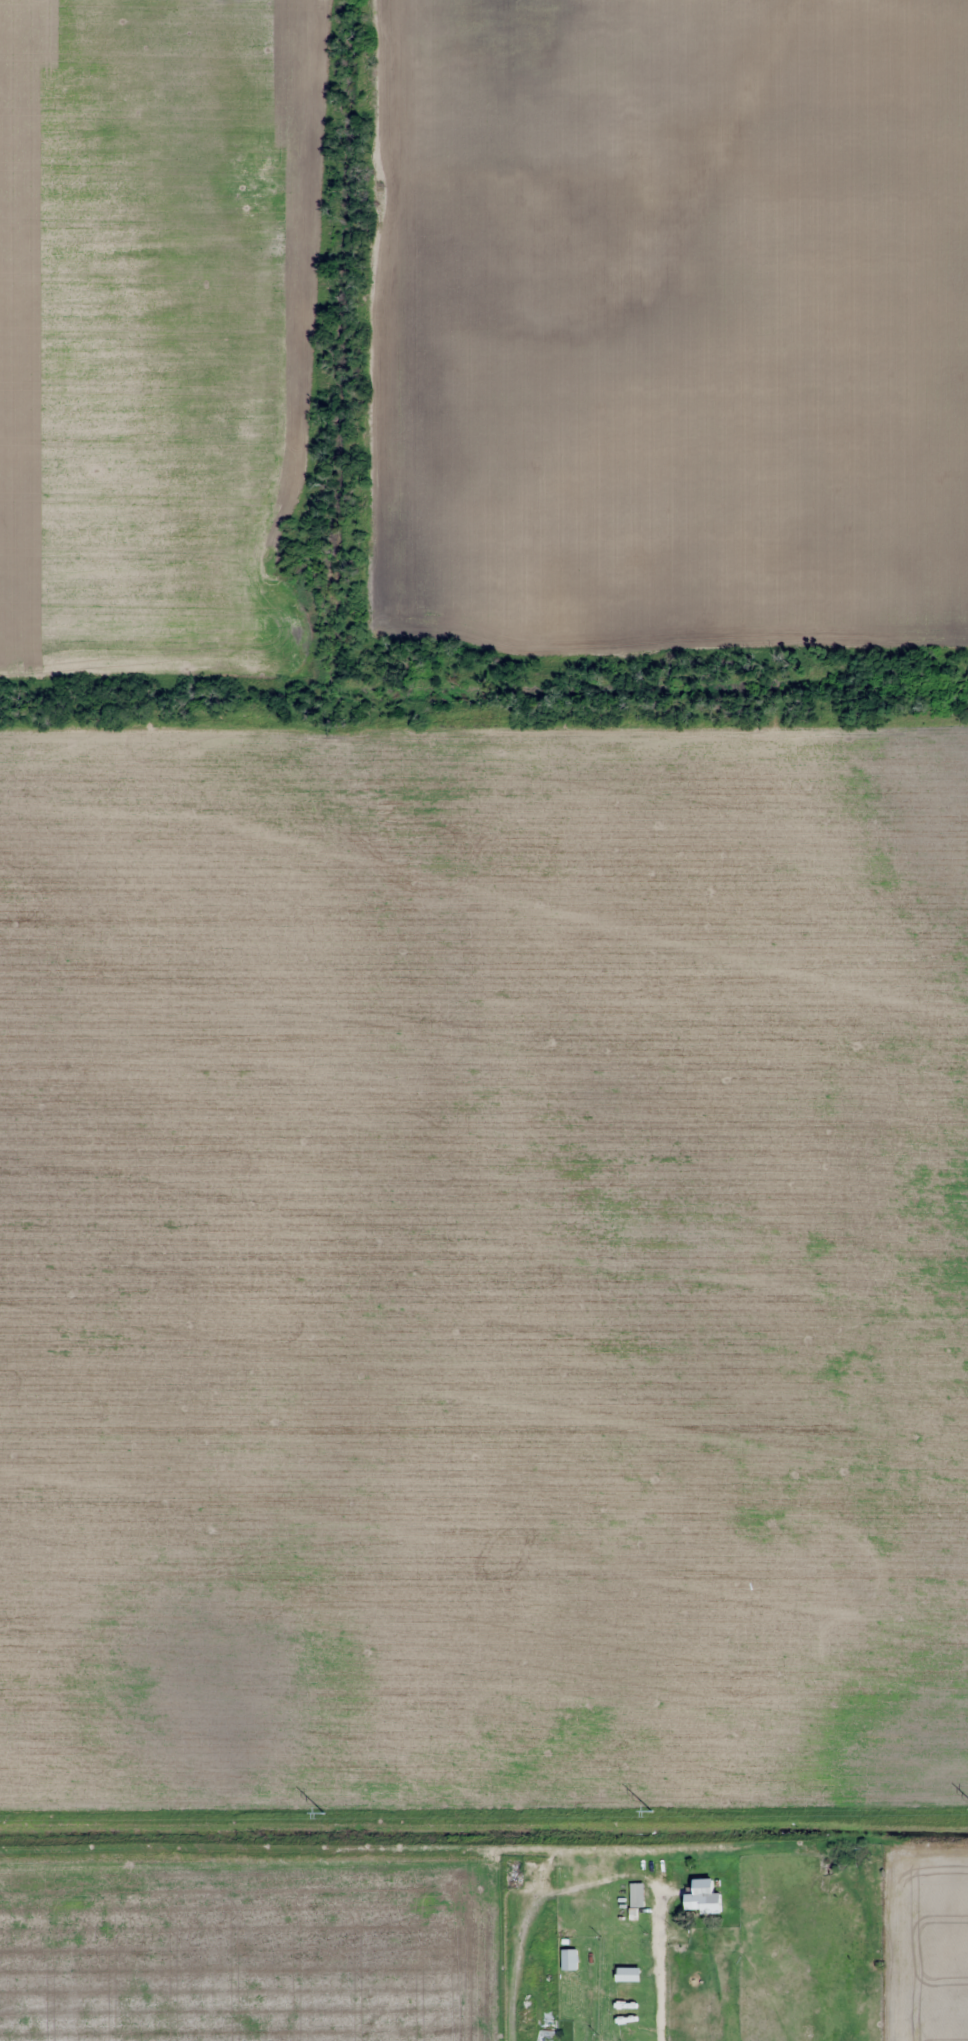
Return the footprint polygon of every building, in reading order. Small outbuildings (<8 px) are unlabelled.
[(714,1878),(694,1878),(694,1893),(686,1893),(686,1910),(722,1910),(722,1892),(714,1892),(714,1878)] [(630,1906),(644,1906),(644,1883),(630,1883),(630,1906)] [(577,1969),(577,1949),(561,1949),(561,1969),(577,1969)]
